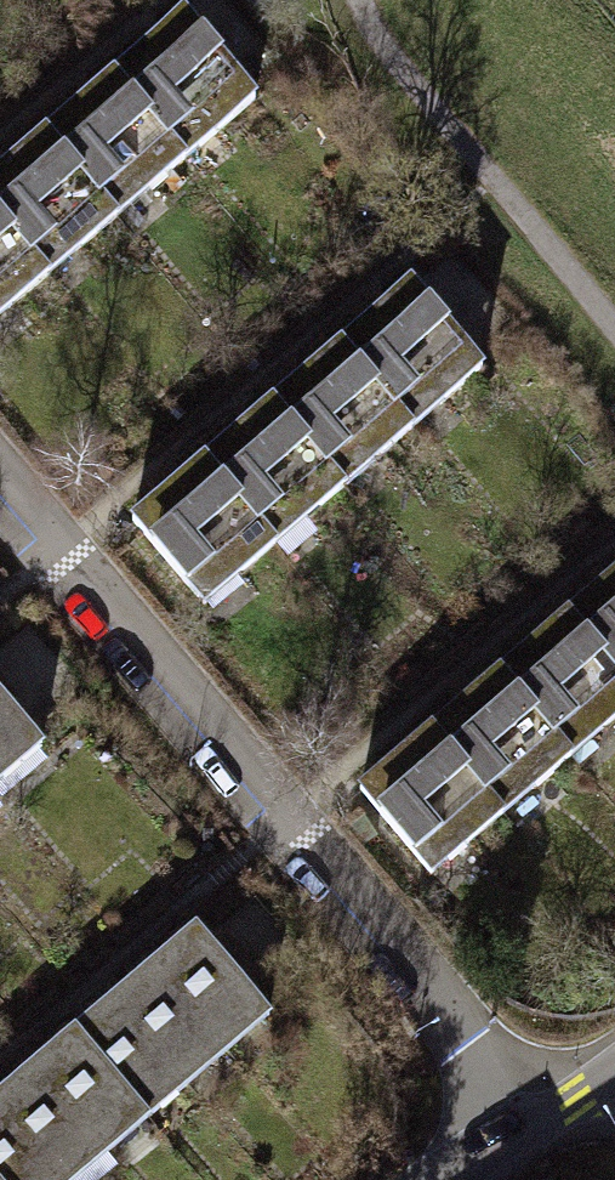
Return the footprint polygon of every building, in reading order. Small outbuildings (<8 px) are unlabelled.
[(110,74),(179,156),(249,98),(180,16),(110,74)] [(179,156),(110,74),(39,134),(108,216),(179,156)] [(40,272),(108,216),(39,134),(0,166),(0,224),(40,272)] [(0,224),(0,306),(40,272),(0,224)] [(340,344),(411,430),(481,372),(411,286),(340,344)] [(411,430),(340,344),(269,402),(340,488),(411,430)] [(202,457),(273,543),(340,488),(269,402),(202,457)] [(273,543),(202,457),(132,515),(203,601),(273,543)] [(614,666),(614,574),(569,612),(614,666)] [(569,612),(502,670),(573,753),(614,717),(614,666),(569,612)] [(432,729),(503,812),(573,753),(502,670),(432,729)] [(30,744),(0,708),(0,770),(30,744)] [(503,812),(432,729),(364,787),(435,870),(503,812)] [(157,963),(229,1048),(269,1014),(197,929),(157,963)] [(229,1048),(157,963),(117,996),(189,1081),(229,1048)] [(71,1035),(143,1120),(189,1081),(117,996),(71,1035)] [(143,1120),(71,1035),(34,1067),(106,1152),(143,1120)] [(59,1179),(72,1179),(106,1152),(34,1067),(0,1095),(0,1110),(59,1179)] [(0,1110),(0,1179),(59,1179),(0,1110)]
